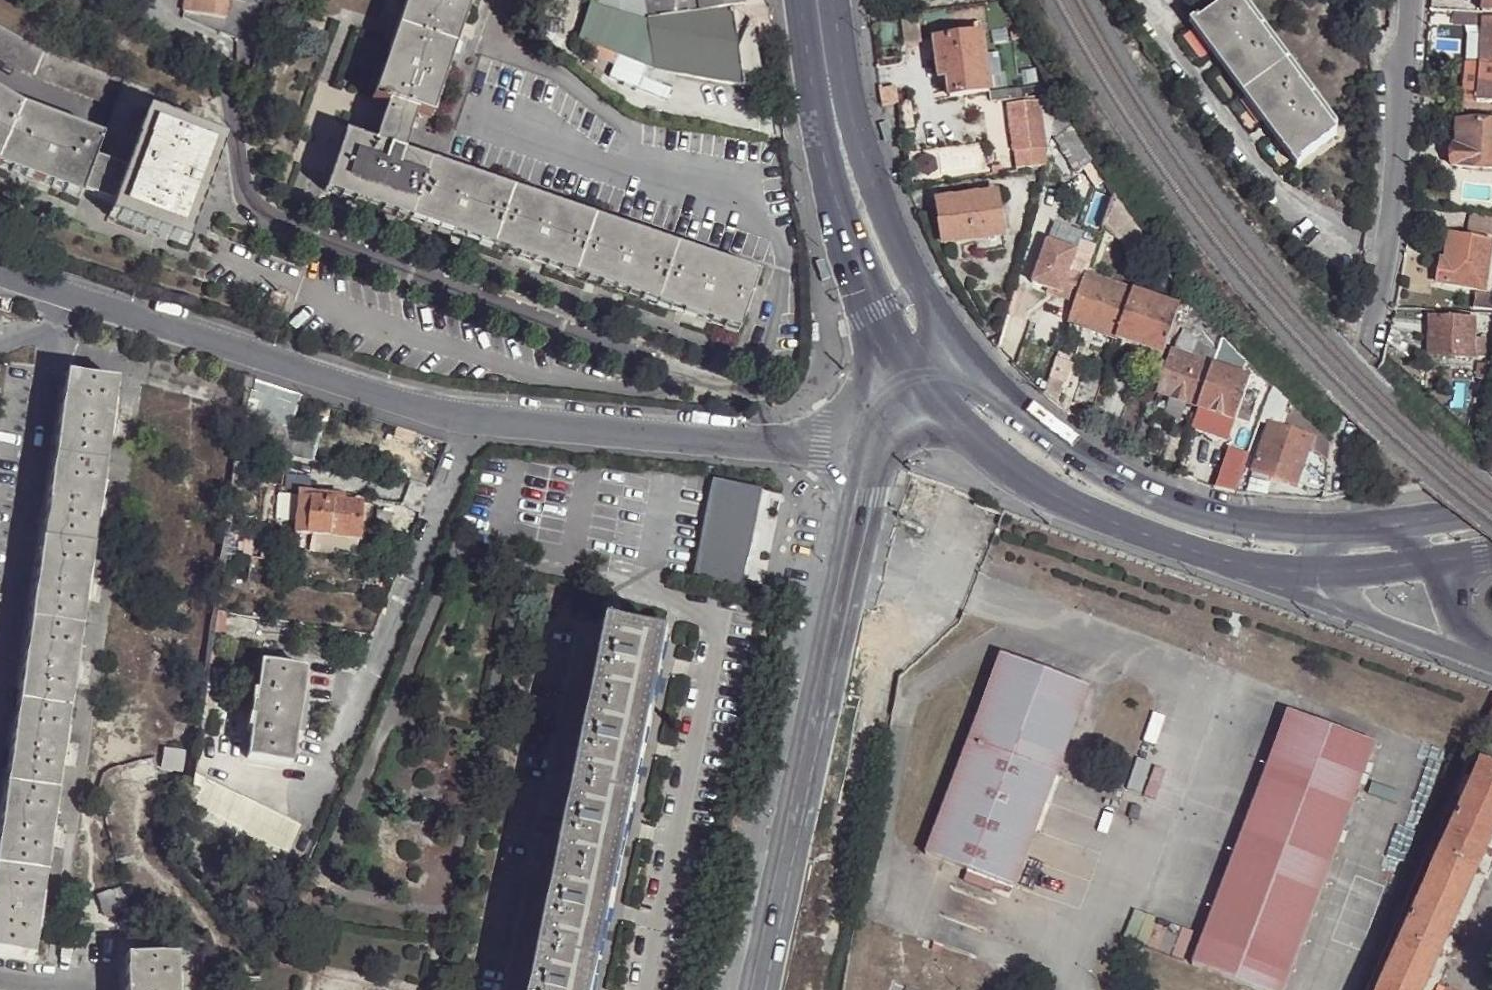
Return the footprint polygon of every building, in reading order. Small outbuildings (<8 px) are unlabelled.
[(188,10),(230,17),(233,0),(189,0),(188,10)] [(405,3),(419,8),(400,61),(386,55),(371,100),(387,105),(414,114),(429,119),(443,77),(429,72),(448,19),(462,24),(471,0),(406,0),(405,3)] [(759,0),(734,0),(735,8),(643,20),(642,0),(590,0),(573,48),(586,53),(590,43),(616,54),(649,69),(757,89),(750,28),(763,26),(759,0)] [(643,20),(735,8),(734,0),(642,0),(643,20)] [(1238,0),(1228,0),(1196,22),(1298,161),(1336,133),(1333,130),(1238,0)] [(1333,130),(1337,126),(1244,0),(1238,0),(1333,130)] [(1490,14),(1491,0),(1484,0),(1483,13),(1490,14)] [(419,8),(405,3),(386,55),(400,61),(419,8)] [(1483,19),(1483,14),(1456,12),(1454,26),(1482,27),(1483,19)] [(443,77),(462,24),(448,19),(429,72),(443,77)] [(1483,19),(1482,27),(1480,63),(1491,64),(1491,20),(1483,19)] [(144,112),(152,91),(36,48),(0,27),(0,58),(34,77),(112,105),(143,116),(144,112)] [(943,57),(945,78),(949,98),(988,92),(981,36),(934,42),(937,58),(943,57)] [(590,43),(586,53),(611,64),(616,54),(590,43)] [(939,78),(945,78),(943,57),(937,58),(939,78)] [(1477,103),(1480,63),(1464,62),(1460,101),(1477,103)] [(1480,63),(1477,103),(1491,105),(1491,64),(1480,63)] [(882,107),(897,104),(893,88),(878,91),(882,107)] [(20,109),(0,98),(0,150),(20,109)] [(1043,129),(1041,111),(1039,101),(1008,106),(1016,165),(1045,161),(1045,159),(1043,129)] [(141,125),(143,116),(112,105),(101,138),(116,143),(132,148),(141,125)] [(400,153),(414,114),(387,105),(373,143),(400,153)] [(1083,169),(1092,162),(1058,106),(1051,130),(1061,148),(1076,172),(1083,169)] [(101,138),(20,109),(0,150),(0,171),(78,200),(80,194),(93,159),(101,138)] [(1051,128),(1054,109),(1041,111),(1043,129),(1051,128)] [(154,130),(157,117),(144,112),(143,116),(141,125),(154,130)] [(203,195),(223,142),(157,117),(154,130),(141,125),(132,148),(123,170),(111,204),(123,210),(119,223),(146,233),(156,206),(169,210),(178,185),(203,195)] [(1459,122),(1456,148),(1452,148),(1451,167),(1491,170),(1491,125),(1459,122)] [(757,278),(400,153),(373,143),(345,134),(331,172),(361,184),(362,181),(374,185),(366,207),(736,335),(757,278)] [(116,143),(101,138),(93,159),(108,165),(116,143)] [(132,148),(116,143),(108,165),(123,170),(132,148)] [(1076,172),(1061,148),(1051,154),(1065,179),(1076,172)] [(93,159),(80,194),(110,206),(111,204),(123,170),(108,165),(93,159)] [(992,170),(1001,169),(1000,161),(991,162),(992,170)] [(1110,191),(1092,162),(1083,169),(1092,186),(1100,195),(1100,194),(1102,195),(1104,196),(1110,191)] [(324,192),(366,207),(374,185),(362,181),(361,184),(331,172),(324,192)] [(184,246),(203,195),(178,185),(169,210),(156,206),(146,233),(184,246)] [(1095,210),(1100,195),(1090,192),(1085,207),(1095,210)] [(975,239),(1001,236),(995,194),(937,202),(942,243),(975,239)] [(1142,234),(1113,194),(1107,210),(1135,241),(1142,234)] [(111,204),(110,206),(106,218),(119,223),(123,210),(111,204)] [(1441,260),(1438,282),(1484,289),(1491,241),(1451,234),(1446,260),(1441,260)] [(1003,249),(1001,236),(975,239),(976,252),(1003,249)] [(1074,307),(1084,277),(1068,271),(1076,250),(1046,240),(1030,285),(1060,295),(1058,301),(1074,307)] [(1133,292),(1085,275),(1084,277),(1074,307),(1069,322),(1116,339),(1133,292)] [(1179,307),(1133,292),(1116,339),(1133,344),(1164,354),(1176,318),(1179,307)] [(1181,300),(1179,307),(1176,318),(1184,320),(1194,309),(1195,308),(1184,294),(1181,300)] [(1204,318),(1195,308),(1194,309),(1184,320),(1195,332),(1202,321),(1204,318)] [(1474,357),(1474,337),(1474,317),(1431,316),(1429,355),(1474,357)] [(1222,337),(1204,318),(1202,321),(1195,332),(1192,337),(1217,352),(1219,347),(1222,337)] [(1244,359),(1222,337),(1219,347),(1239,365),(1240,364),(1244,359)] [(1485,337),(1474,337),(1474,357),(1485,357),(1485,337)] [(1164,354),(1133,344),(1130,353),(1161,363),(1164,354)] [(1157,393),(1198,408),(1212,365),(1172,351),(1157,393)] [(1248,363),(1244,359),(1240,364),(1244,368),(1248,363)] [(1485,379),(1487,363),(1479,363),(1476,378),(1485,379)] [(1212,365),(1198,408),(1235,421),(1235,420),(1245,391),(1249,381),(1250,379),(1212,365)] [(63,377),(51,458),(102,464),(106,430),(113,431),(115,419),(108,418),(113,383),(63,377)] [(1271,387),(1266,381),(1263,387),(1267,390),(1271,391),(1271,387)] [(1245,391),(1235,420),(1249,424),(1259,396),(1254,394),(1245,391)] [(1288,403),(1277,392),(1272,398),(1280,406),(1275,412),(1283,417),(1288,403)] [(1308,448),(1328,461),(1330,446),(1288,403),(1283,417),(1279,428),(1311,439),(1308,448)] [(1295,487),(1308,448),(1311,439),(1279,428),(1268,425),(1253,472),(1295,487)] [(51,458),(40,538),(90,547),(95,513),(101,514),(103,501),(96,500),(102,464),(51,458)] [(760,491),(711,481),(692,580),(741,591),(760,491)] [(358,538),(361,504),(298,495),(294,531),(358,538)] [(40,538),(27,621),(78,629),(83,596),(89,597),(91,583),(85,583),(90,547),(40,538)] [(632,606),(614,603),(614,605),(610,622),(629,626),(632,606)] [(226,638),(229,609),(218,607),(211,651),(222,653),(223,638),(226,638)] [(27,621),(15,704),(66,712),(71,678),(77,679),(79,665),(73,664),(78,629),(27,621)] [(668,641),(608,628),(591,711),(651,723),(668,641)] [(925,861),(1018,897),(1096,694),(1002,658),(925,861)] [(291,763),(297,724),(298,712),(305,669),(260,662),(254,707),(253,718),(247,757),(291,763)] [(15,704),(3,786),(55,793),(59,760),(67,761),(69,746),(62,745),(66,712),(15,704)] [(1293,710),(1194,969),(1248,989),(1293,989),(1387,746),(1293,710)] [(651,723),(591,711),(574,798),(632,810),(651,723)] [(163,749),(161,768),(180,770),(182,751),(163,749)] [(1491,846),(1491,765),(1485,762),(1382,989),(1428,989),(1491,846)] [(240,829),(251,803),(201,783),(190,810),(240,829)] [(0,808),(0,869),(43,875),(48,842),(55,843),(57,829),(50,828),(55,793),(3,786),(0,808)] [(632,810),(574,798),(556,886),(615,899),(632,810)] [(301,825),(251,803),(240,829),(290,850),(301,825)] [(290,850),(240,829),(237,838),(250,844),(249,846),(285,863),(290,850)] [(0,869),(0,954),(31,958),(36,924),(43,925),(45,911),(38,910),(43,875),(0,869)] [(615,899),(556,886),(538,972),(597,984),(615,899)] [(96,895),(104,918),(121,912),(113,890),(96,895)] [(1184,960),(1191,933),(1151,922),(1144,949),(1184,960)] [(125,989),(178,989),(178,958),(125,958),(125,989)] [(538,972),(534,989),(595,989),(597,984),(538,972)]
